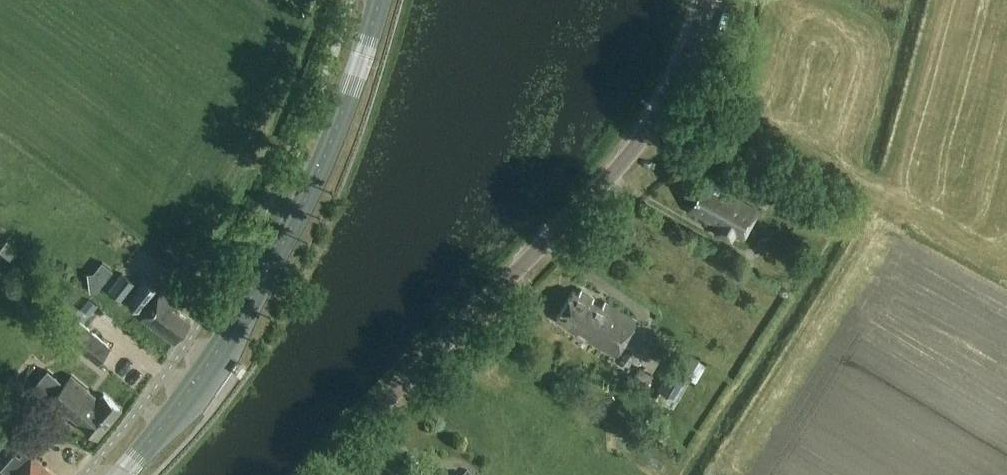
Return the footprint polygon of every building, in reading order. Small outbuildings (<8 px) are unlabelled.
[(719,195),(722,189),(721,185),(717,182),(713,183),(709,190),(704,187),(691,210),(720,226),(717,231),(731,239),(734,234),(743,239),(759,211),(726,191),(722,197),(719,195)] [(791,210),(804,216),(810,204),(798,197),(791,210)] [(18,248),(7,239),(0,248),(0,265),(3,268),(18,248)] [(122,272),(109,289),(123,300),(136,282),(122,272)] [(143,279),(127,301),(142,311),(158,289),(143,279)] [(594,298),(581,289),(579,294),(574,290),(556,321),(587,338),(586,339),(617,356),(637,320),(604,302),(601,307),(591,301),(594,298)] [(174,342),(190,320),(173,307),(176,302),(161,291),(141,318),(174,342)] [(67,338),(97,363),(111,346),(80,321),(67,338)] [(690,355),(685,365),(692,370),(698,360),(690,355)] [(674,359),(657,388),(676,399),(692,370),(685,365),(674,359)] [(652,375),(639,367),(634,376),(646,383),(652,375)] [(97,436),(121,408),(104,394),(99,399),(71,375),(63,385),(55,378),(40,395),(66,416),(69,412),(77,420),(77,419),(97,436)] [(20,451),(28,433),(0,420),(0,442),(20,451)] [(32,453),(25,461),(19,455),(9,465),(16,471),(12,474),(56,474),(32,453)]
